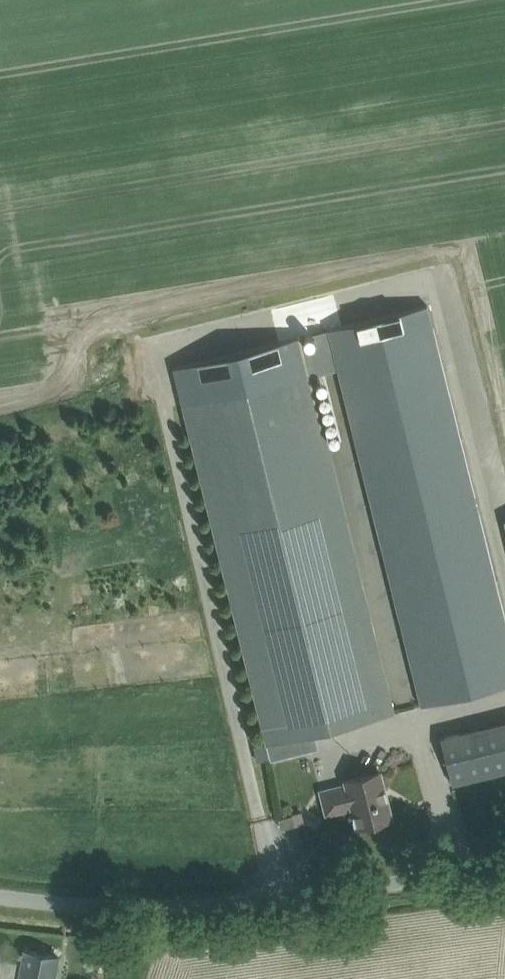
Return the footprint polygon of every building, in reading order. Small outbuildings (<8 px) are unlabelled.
[(329,329),(330,332),(339,368),(422,704),(504,683),(504,619),(427,304),(329,329)] [(395,711),(312,374),(303,335),(174,367),(266,742),(395,711)] [(504,770),(504,720),(441,736),(444,747),(448,763),(453,783),(504,770)] [(347,780),(347,784),(321,790),(327,813),(353,806),(358,825),(391,816),(380,771),(347,780)] [(293,814),(295,824),(305,821),(302,810),(293,812),(293,814)] [(295,824),(293,814),(279,817),(281,827),(295,824)] [(0,953),(0,978),(3,978),(54,978),(59,954),(25,948),(23,962),(0,958),(1,953),(0,953)]
